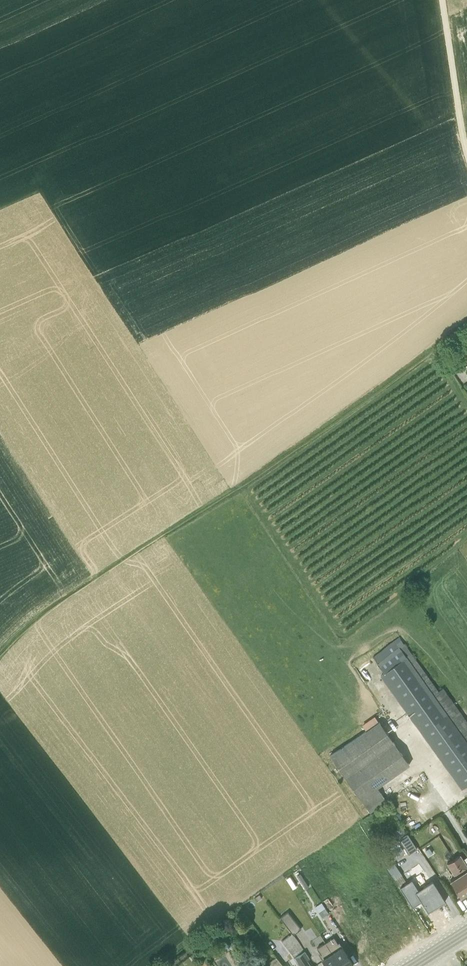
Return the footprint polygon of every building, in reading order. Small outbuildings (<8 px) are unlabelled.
[(372,656),(371,656),(383,672),(380,675),(462,789),(466,785),(466,722),(443,688),(439,691),(438,691),(406,646),(399,636),(372,656)] [(378,721),(374,715),(362,724),(366,729),(330,755),(369,811),(386,800),(377,787),(409,764),(379,720),(378,721)] [(453,857),(466,879),(466,855),(466,854),(463,857),(460,853),(453,857)] [(453,857),(446,861),(454,874),(450,877),(460,893),(461,893),(464,892),(466,889),(466,879),(453,857)] [(398,882),(405,878),(397,861),(389,864),(398,882)] [(413,877),(400,886),(412,905),(421,899),(427,909),(444,899),(431,879),(424,883),(422,881),(417,884),(413,877)] [(301,929),(287,911),(279,917),(293,935),(301,929)] [(317,944),(327,938),(323,931),(313,937),(317,944)] [(292,933),(282,941),(300,965),(312,965),(306,958),(309,956),(292,933)] [(325,940),(341,965),(348,965),(353,963),(339,941),(337,941),(333,935),(325,940)] [(325,940),(316,946),(320,952),(319,953),(327,965),(341,965),(325,940)] [(273,953),(267,958),(269,962),(271,965),(283,965),(273,953)]
